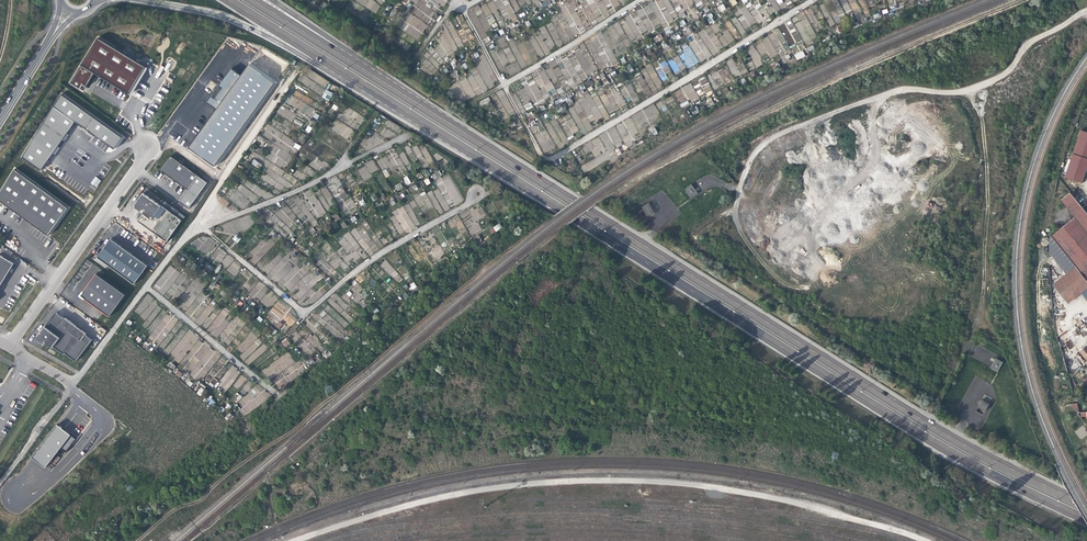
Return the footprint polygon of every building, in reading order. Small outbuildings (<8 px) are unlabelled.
[(376,13),(384,0),(354,0),(376,13)] [(400,27),(417,40),(428,24),(427,23),(435,13),(424,5),(426,2),(424,0),(420,0),(410,13),(400,27)] [(503,22),(515,17),(509,0),(495,0),(503,22)] [(751,3),(739,9),(748,26),(750,26),(755,22),(748,10),(750,10),(755,20),(755,12),(753,10),(756,10),(760,17),(756,17),(757,20),(758,23),(761,22),(761,19),(765,18),(768,16),(768,14),(770,13),(775,10),(780,10),(775,0),(768,0),(771,6),(764,9),(760,2),(753,6),(751,3)] [(481,6),(490,24),(492,23),(494,27),(497,26),(486,4),(481,6)] [(721,12),(726,9),(723,4),(718,7),(721,12)] [(612,25),(618,35),(614,37),(615,39),(619,37),(620,41),(626,38),(618,22),(612,25)] [(694,39),(688,43),(696,55),(702,51),(707,58),(712,54),(713,55),(724,47),(723,47),(734,40),(727,29),(721,33),(720,31),(714,22),(698,34),(702,39),(696,43),(694,39)] [(689,26),(685,28),(688,35),(693,32),(689,26)] [(800,38),(794,26),(789,29),(795,41),(800,38)] [(771,58),(778,54),(770,41),(774,40),(772,38),(775,36),(774,33),(761,40),(771,58)] [(656,43),(663,39),(660,34),(653,38),(656,43)] [(545,55),(550,53),(542,35),(537,37),(545,55)] [(498,40),(502,48),(507,45),(504,37),(498,40)] [(127,94),(143,67),(95,38),(68,83),(78,89),(79,89),(82,91),(84,87),(92,75),(91,75),(86,72),(87,71),(92,74),(127,94)] [(536,39),(532,41),(537,55),(542,54),(536,39)] [(665,51),(669,48),(664,41),(660,44),(665,51)] [(690,45),(683,49),(685,53),(680,55),(687,69),(698,63),(690,45)] [(755,68),(761,65),(755,45),(748,47),(755,68)] [(503,65),(508,62),(502,50),(497,52),(503,65)] [(794,55),(797,60),(805,56),(803,50),(794,55)] [(562,60),(560,58),(549,63),(551,67),(539,73),(538,77),(534,79),(536,84),(521,82),(524,88),(517,91),(526,111),(533,107),(528,96),(535,103),(557,93),(558,95),(563,92),(555,76),(559,77),(559,79),(563,89),(585,79),(596,68),(588,52),(583,56),(581,51),(576,54),(576,58),(573,55),(562,60)] [(673,58),(681,71),(686,68),(678,56),(673,58)] [(449,64),(454,67),(458,62),(454,58),(449,64)] [(673,58),(668,61),(675,74),(680,72),(673,58)] [(659,63),(661,67),(656,69),(662,81),(667,79),(665,74),(671,71),(665,60),(659,63)] [(662,84),(651,64),(646,67),(658,87),(662,84)] [(272,83),(247,66),(188,149),(213,166),(272,83)] [(143,67),(127,94),(130,96),(134,89),(146,68),(143,67)] [(459,79),(468,99),(494,87),(492,82),(497,80),(493,72),(481,77),(479,71),(459,79)] [(599,74),(605,85),(608,83),(603,73),(599,74)] [(705,76),(698,79),(701,85),(707,82),(705,76)] [(702,86),(707,96),(713,93),(708,82),(702,86)] [(691,83),(682,87),(689,102),(698,97),(691,83)] [(598,90),(607,114),(614,111),(613,108),(626,103),(625,102),(632,99),(633,102),(638,100),(631,84),(618,89),(616,84),(609,87),(611,92),(605,95),(603,89),(598,90)] [(329,101),(333,93),(325,89),(321,98),(329,101)] [(502,89),(496,92),(509,116),(515,113),(502,89)] [(513,94),(519,112),(523,110),(517,93),(513,94)] [(62,94),(14,152),(41,169),(76,123),(113,149),(121,136),(62,94)] [(590,96),(567,106),(573,118),(567,121),(570,128),(571,128),(573,133),(579,130),(578,129),(583,127),(586,133),(593,129),(590,123),(603,116),(605,120),(609,118),(598,95),(591,98),(590,96)] [(574,104),(571,98),(568,99),(566,96),(554,101),(556,105),(566,100),(568,106),(574,104)] [(479,101),(481,105),(490,101),(488,97),(479,101)] [(559,114),(567,110),(563,103),(555,107),(559,114)] [(280,106),(277,114),(293,121),(296,113),(280,106)] [(693,115),(699,112),(696,106),(690,109),(693,115)] [(330,128),(348,140),(354,131),(336,119),(330,128)] [(290,147),(294,141),(267,124),(264,129),(266,130),(263,135),(277,145),(272,152),(286,162),(290,155),(288,154),(292,148),(290,147)] [(615,127),(607,132),(615,145),(623,140),(627,146),(634,142),(628,132),(622,135),(624,138),(620,140),(615,131),(617,130),(615,127)] [(1080,131),(1073,155),(1086,160),(1086,134),(1080,131)] [(595,157),(601,154),(600,152),(605,149),(599,137),(581,146),(585,153),(591,150),(595,157)] [(584,172),(616,154),(610,142),(605,145),(608,151),(581,167),(584,172)] [(292,150),(297,153),(300,146),(295,143),(292,150)] [(420,165),(424,163),(418,145),(413,147),(420,165)] [(428,165),(433,163),(426,147),(421,149),(428,165)] [(386,156),(377,161),(381,171),(391,166),(392,169),(403,163),(404,166),(409,163),(404,152),(398,155),(388,160),(386,156)] [(1073,155),(1064,179),(1082,185),(1086,172),(1086,160),(1073,155)] [(159,170),(186,190),(196,176),(169,156),(162,165),(159,170)] [(326,170),(329,164),(315,157),(310,166),(318,171),(320,167),(326,170)] [(260,169),(262,164),(253,159),(251,164),(260,169)] [(372,177),(370,174),(378,170),(373,159),(365,163),(366,165),(358,169),(364,181),(372,177)] [(8,162),(0,175),(0,206),(1,206),(23,173),(8,162)] [(303,171),(311,176),(314,171),(307,166),(303,171)] [(45,188),(23,173),(1,206),(22,220),(45,188)] [(407,175),(403,178),(407,185),(411,183),(407,175)] [(90,183),(96,187),(101,180),(95,176),(90,183)] [(691,184),(684,189),(690,199),(698,193),(691,184)] [(326,187),(321,190),(330,206),(335,203),(326,187)] [(341,187),(337,191),(343,197),(347,193),(341,187)] [(38,231),(61,199),(45,188),(22,220),(38,231)] [(439,188),(434,190),(443,212),(448,210),(439,188)] [(432,191),(427,193),(428,196),(423,199),(428,208),(434,205),(439,214),(443,212),(432,191)] [(136,221),(165,242),(180,221),(142,193),(132,206),(136,209),(137,208),(139,210),(138,211),(141,213),(136,221)] [(237,193),(235,196),(233,195),(230,200),(239,205),(241,203),(243,205),(247,199),(237,193)] [(1085,211),(1070,193),(1061,199),(1075,217),(1051,236),(1065,253),(1086,280),(1086,213),(1085,211)] [(310,222),(326,212),(319,201),(317,199),(313,194),(306,198),(307,199),(302,202),(299,198),(297,196),(292,202),(288,205),(292,211),(286,206),(274,214),(271,218),(281,227),(285,223),(289,227),(294,222),(305,231),(297,220),(304,216),(305,215),(306,216),(310,222)] [(344,202),(349,211),(356,207),(351,198),(344,202)] [(648,202),(641,207),(647,217),(655,212),(648,202)] [(169,212),(181,220),(184,215),(172,207),(169,212)] [(500,224),(489,228),(491,233),(502,229),(500,224)] [(351,230),(356,241),(361,238),(356,228),(351,230)] [(338,241),(356,260),(359,257),(358,255),(364,249),(347,232),(338,241)] [(232,240),(238,243),(241,237),(235,235),(232,240)] [(477,244),(482,241),(479,235),(474,237),(477,244)] [(193,246),(206,254),(214,241),(208,237),(205,241),(199,236),(193,246)] [(89,258),(127,284),(138,267),(100,241),(97,245),(89,258)] [(223,254),(222,254),(222,249),(216,250),(216,253),(211,254),(212,259),(224,258),(223,254)] [(1,252),(0,254),(0,302),(10,287),(23,267),(1,252)] [(1065,253),(1056,260),(1066,273),(1053,284),(1068,302),(1081,292),(1086,300),(1086,280),(1065,253)] [(234,275),(241,267),(233,260),(234,259),(228,254),(221,262),(228,267),(226,269),(234,275)] [(385,259),(380,264),(392,277),(397,272),(385,259)] [(206,262),(204,266),(211,271),(214,268),(206,262)] [(169,265),(153,287),(164,294),(166,291),(175,298),(183,287),(180,285),(186,277),(169,265)] [(79,296),(108,317),(124,295),(95,274),(87,285),(79,296)] [(191,284),(201,291),(205,285),(196,278),(191,284)] [(414,282),(408,285),(411,290),(417,287),(414,282)] [(147,296),(135,313),(145,320),(149,314),(154,318),(162,306),(147,296)] [(211,301),(202,313),(207,317),(216,305),(211,301)] [(297,319),(287,312),(289,309),(278,301),(269,312),(280,320),(281,319),(291,327),(297,319)] [(217,338),(229,322),(224,319),(228,313),(223,309),(218,316),(213,312),(208,318),(213,321),(207,330),(217,338)] [(157,346),(178,321),(168,313),(147,338),(157,346)] [(46,327),(38,339),(73,360),(86,341),(51,317),(46,327)] [(266,330),(274,335),(277,331),(269,325),(266,330)] [(200,382),(221,355),(188,330),(180,340),(176,337),(174,339),(177,341),(173,347),(170,345),(165,351),(191,372),(189,374),(200,382)] [(258,338),(253,342),(257,346),(262,342),(258,338)] [(284,348),(290,345),(287,339),(281,341),(284,348)] [(1069,349),(1074,346),(1070,339),(1064,342),(1069,349)] [(288,352),(262,369),(273,385),(277,382),(281,387),(300,374),(294,365),(296,364),(288,352)] [(989,368),(997,372),(1003,362),(995,358),(989,368)] [(220,359),(205,380),(216,387),(218,385),(226,391),(231,384),(239,389),(246,378),(240,374),(242,372),(230,364),(229,365),(220,359)] [(243,416),(270,398),(259,383),(253,387),(250,382),(243,386),(248,394),(237,401),(242,408),(239,410),(243,416)] [(202,387),(196,392),(200,397),(206,392),(202,387)] [(983,394),(978,408),(981,409),(980,412),(985,414),(991,397),(983,394)] [(210,397),(206,400),(211,406),(215,402),(210,397)] [(65,430),(57,424),(33,459),(46,467),(61,447),(67,451),(77,437),(65,430)]
